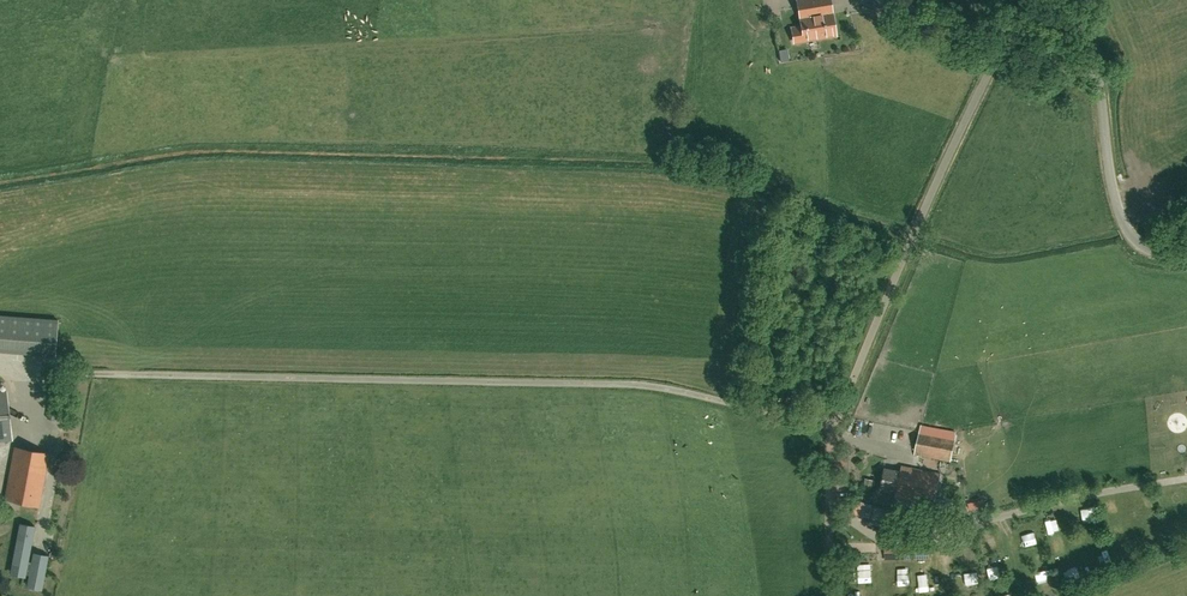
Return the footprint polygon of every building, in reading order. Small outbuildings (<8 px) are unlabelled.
[(836,34),(830,0),(797,0),(802,26),(792,27),(794,41),(836,34)] [(1050,56),(1054,43),(1045,40),(1041,53),(1050,56)] [(60,319),(0,315),(0,352),(57,356),(60,319)] [(12,441),(7,391),(0,392),(0,442),(12,441)] [(916,455),(943,460),(952,462),(956,438),(920,431),(916,455)] [(15,448),(5,499),(39,506),(49,454),(15,448)] [(910,478),(912,468),(902,466),(901,472),(885,469),(882,488),(897,491),(896,497),(902,498),(903,489),(916,492),(918,481),(913,480),(913,479),(910,478)] [(903,489),(902,498),(934,505),(941,473),(912,468),(910,478),(913,479),(913,480),(918,481),(916,492),(903,489)] [(855,515),(873,517),(874,503),(857,501),(855,515)] [(1028,524),(1033,538),(1044,534),(1040,521),(1028,524)] [(20,523),(10,571),(44,577),(48,558),(45,557),(46,556),(38,555),(37,563),(28,561),(35,526),(20,523)] [(929,558),(929,547),(885,549),(886,559),(929,558)] [(853,567),(853,579),(871,578),(871,566),(853,567)] [(897,572),(897,590),(908,590),(908,572),(897,572)]
